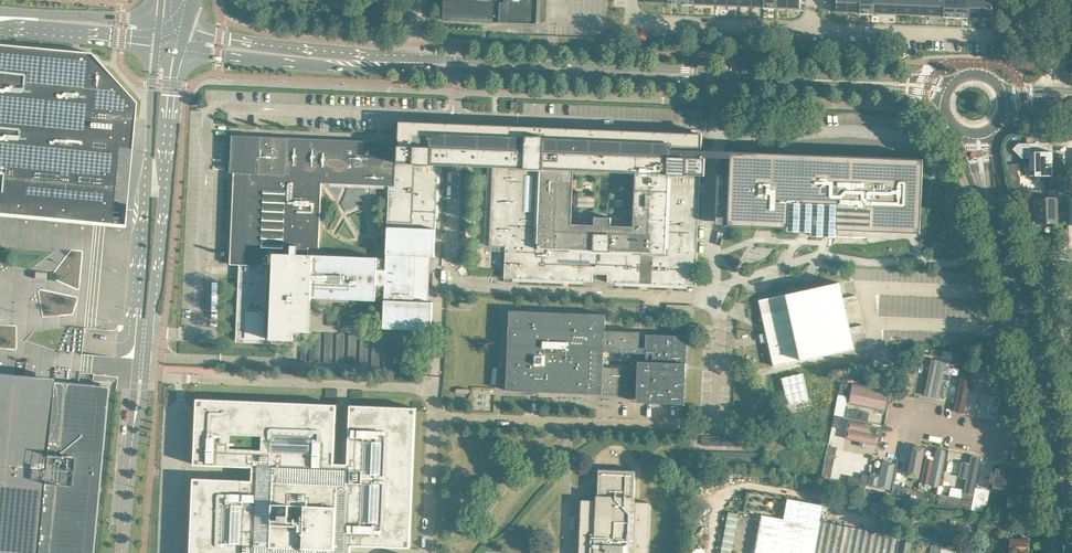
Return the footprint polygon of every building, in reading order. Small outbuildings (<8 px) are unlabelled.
[(443,19),(537,24),(538,20),(539,0),(444,0),(443,19)] [(788,8),(800,8),(800,0),(788,0),(788,8)] [(836,11),(848,12),(848,0),(836,0),(836,11)] [(848,12),(860,12),(860,0),(848,0),(848,12)] [(860,12),(872,13),(872,0),(860,0),(860,12)] [(872,13),(884,13),(884,0),(872,0),(872,13)] [(884,13),(896,14),(896,0),(884,0),(884,13)] [(896,14),(908,14),(908,0),(896,0),(896,14)] [(908,14),(920,15),(920,0),(908,0),(908,14)] [(920,15),(932,15),(932,0),(920,0),(920,15)] [(932,15),(944,16),(944,0),(932,0),(932,15)] [(944,16),(956,16),(956,0),(944,0),(944,16)] [(956,16),(968,17),(968,0),(956,0),(956,16)] [(968,17),(980,17),(980,0),(968,0),(968,17)] [(980,17),(992,17),(992,0),(980,0),(980,17)] [(1013,27),(1020,31),(1025,23),(1019,18),(1013,27)] [(124,225),(125,217),(111,216),(118,147),(131,148),(134,118),(136,102),(90,53),(81,52),(73,51),(6,44),(0,44),(0,213),(124,225)] [(296,330),(312,331),(313,296),(376,299),(384,300),(383,327),(431,330),(433,302),(425,301),(426,282),(427,282),(428,281),(429,280),(429,279),(429,278),(428,277),(428,276),(427,276),(426,275),(427,256),(434,256),(438,165),(451,165),(461,166),(467,166),(473,166),(489,167),(493,167),(490,245),(505,246),(504,278),(593,281),(593,273),(608,274),(607,282),(696,286),(697,253),(700,182),(700,175),(705,175),(705,158),(700,157),(701,151),(702,151),(702,150),(702,134),(702,133),(458,123),(455,123),(453,123),(451,123),(399,121),(398,146),(396,145),(396,142),(377,141),(232,135),(231,162),(230,172),(231,172),(234,172),(231,251),(230,264),(251,264),(250,278),(243,277),(241,337),(296,339),(296,330)] [(1013,148),(1022,157),(1029,157),(1030,175),(1053,175),(1052,142),(1040,143),(1037,140),(1035,143),(1018,143),(1014,147),(1013,148)] [(718,174),(717,200),(716,224),(728,225),(787,227),(787,230),(799,231),(802,231),(811,231),(811,235),(824,236),(835,236),(866,238),(866,230),(872,230),(919,232),(920,210),(920,205),(923,159),(875,157),(731,151),(731,158),(730,175),(718,174)] [(1056,197),(1047,197),(1047,189),(1032,190),(1032,205),(1036,204),(1037,222),(1046,222),(1046,223),(1049,223),(1049,222),(1056,222),(1056,197)] [(89,533),(94,533),(96,505),(88,504),(89,492),(89,491),(89,486),(92,459),(99,385),(79,384),(79,382),(78,382),(79,372),(80,372),(81,354),(83,342),(84,327),(93,226),(93,222),(87,222),(86,221),(70,220),(54,218),(38,217),(37,217),(21,215),(14,215),(0,214),(0,552),(87,552),(89,533)] [(760,300),(759,300),(759,301),(760,301),(774,365),(773,365),(774,365),(775,366),(775,365),(853,348),(854,348),(855,347),(854,347),(851,334),(842,296),(839,283),(840,283),(840,282),(839,283),(839,282),(838,282),(839,282),(760,300),(760,299),(760,300)] [(669,303),(668,312),(695,313),(696,304),(669,303)] [(510,310),(506,390),(635,396),(635,388),(637,388),(636,401),(650,402),(684,404),(687,335),(646,334),(646,347),(639,347),(640,331),(605,330),(606,313),(510,310)] [(943,351),(931,349),(930,355),(942,357),(943,351)] [(974,363),(963,361),(961,368),(972,370),(974,363)] [(988,366),(974,363),(972,370),(979,371),(987,373),(988,366)] [(937,370),(937,366),(930,364),(924,396),(938,399),(944,372),(937,370)] [(919,366),(913,395),(922,396),(927,367),(919,366)] [(781,377),(788,405),(812,399),(805,371),(781,377)] [(970,377),(962,376),(955,412),(963,414),(970,377)] [(841,382),(839,392),(845,393),(847,384),(847,383),(841,382)] [(887,392),(853,386),(850,404),(876,408),(877,401),(885,402),(887,392)] [(845,393),(839,392),(838,394),(834,415),(841,416),(841,417),(843,417),(845,407),(847,395),(845,394),(845,393)] [(978,415),(996,419),(1000,397),(982,394),(978,415)] [(344,551),(349,552),(349,551),(350,551),(350,545),(410,547),(416,407),(350,405),(348,463),(342,463),(334,463),(336,404),(197,398),(196,411),(194,464),(259,467),(259,473),(255,473),(254,474),(253,480),(193,478),(190,552),(344,552),(344,551)] [(845,407),(843,417),(856,419),(858,410),(845,407)] [(841,416),(834,415),(832,425),(839,427),(841,417),(841,416)] [(850,422),(846,439),(876,445),(878,436),(870,435),(872,427),(850,422)] [(832,425),(827,447),(828,447),(837,449),(838,442),(836,441),(839,427),(832,425)] [(906,478),(917,480),(923,448),(917,447),(912,446),(906,478)] [(945,451),(937,450),(930,486),(939,488),(945,451)] [(973,493),(980,458),(972,457),(970,464),(962,463),(960,477),(967,478),(965,492),(973,493)] [(889,491),(894,464),(883,462),(880,476),(871,474),(869,487),(889,491)] [(849,466),(834,463),(831,479),(846,482),(849,466)] [(597,500),(581,499),(579,552),(648,552),(650,502),(634,501),(635,470),(599,468),(597,500)] [(859,484),(866,485),(868,475),(862,473),(859,484)] [(1018,479),(992,474),(989,488),(1015,493),(1018,479)] [(847,482),(858,484),(860,477),(849,475),(847,482)] [(892,491),(905,493),(906,487),(893,484),(892,491)] [(973,500),(972,507),(971,509),(985,512),(985,509),(986,503),(987,503),(990,489),(976,486),(974,494),(973,500)] [(906,487),(905,493),(916,495),(917,495),(918,489),(906,487)] [(927,500),(928,498),(929,491),(918,489),(917,495),(916,495),(915,498),(927,500)] [(940,494),(929,491),(928,498),(939,500),(940,494)] [(961,498),(962,498),(973,500),(974,494),(962,492),(961,498)] [(960,507),(961,504),(962,498),(961,498),(940,494),(939,500),(938,503),(960,507)] [(973,500),(962,498),(961,504),(972,507),(973,500)] [(881,518),(884,504),(860,499),(857,511),(870,514),(869,516),(881,518)] [(986,503),(985,509),(997,511),(997,509),(998,505),(987,503),(986,503)] [(738,513),(728,511),(720,552),(731,552),(738,513)] [(911,539),(897,537),(897,535),(820,521),(819,525),(762,514),(754,552),(909,552),(911,539)] [(1013,519),(1012,519),(1007,519),(995,519),(995,527),(1012,527),(1013,519)] [(1012,538),(1012,534),(1004,534),(1003,552),(1020,552),(1028,552),(1029,538),(1012,538)]
